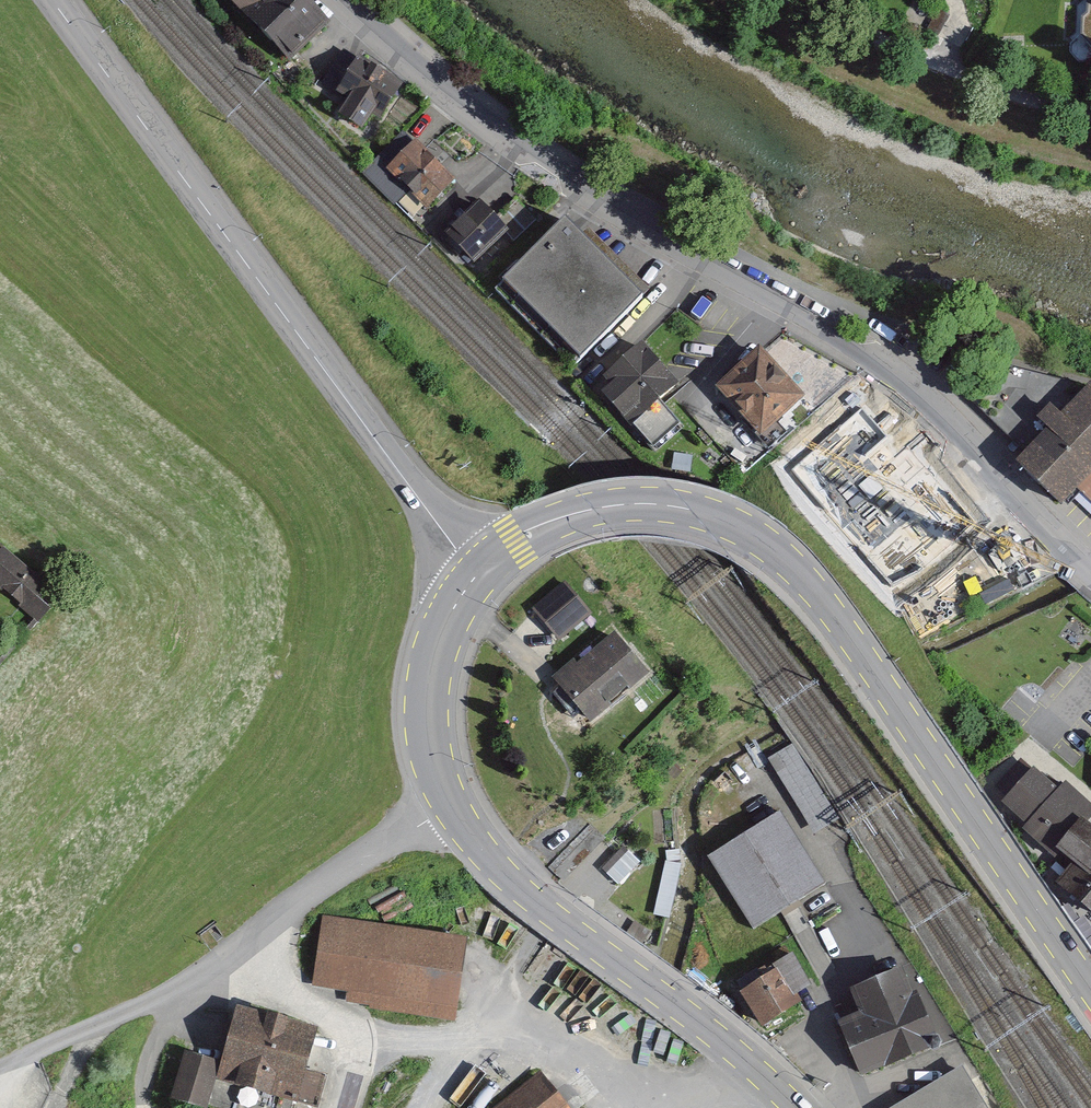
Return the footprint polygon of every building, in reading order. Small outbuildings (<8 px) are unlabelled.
[(303,0),(233,0),(290,59),(326,24),(303,0)] [(424,84),(347,42),(321,89),(348,104),(340,119),(378,140),(389,120),(400,127),(424,84)] [(471,186),(412,133),(385,163),(417,192),(411,199),(437,222),(471,186)] [(509,219),(491,202),(455,240),(490,273),(539,221),(522,205),(509,219)] [(657,307),(580,224),(506,293),(584,375),(657,307)] [(685,382),(646,338),(591,387),(649,452),(680,424),(661,403),(685,382)] [(804,396),(760,348),(715,389),(758,436),(804,396)] [(970,402),(1024,451),(1014,463),(1063,508),(1078,491),(1090,502),(1090,386),(1005,365),(970,402)] [(875,433),(844,396),(817,418),(879,493),(906,474),(926,456),(915,444),(893,419),(875,433)] [(936,425),(915,444),(926,456),(906,474),(918,487),(905,494),(916,505),(899,521),(930,555),(953,533),(971,552),(1016,511),(936,425)] [(3,548),(0,552),(0,589),(43,622),(64,595),(3,548)] [(592,614),(563,581),(528,612),(557,645),(592,614)] [(654,676),(617,629),(552,679),(589,726),(654,676)] [(797,735),(773,750),(808,808),(820,800),(809,782),(821,775),(797,735)] [(1002,805),(1025,824),(1020,830),(1054,859),(1060,852),(1086,822),(1090,817),(1090,804),(1064,781),(1058,788),(1034,768),(1002,805)] [(833,890),(792,820),(714,865),(755,935),(833,890)] [(1060,852),(1073,863),(1056,883),(1090,914),(1090,826),(1086,822),(1060,852)] [(676,908),(681,861),(666,860),(662,907),(676,908)] [(470,947),(326,921),(312,996),(456,1022),(470,947)] [(805,960),(785,972),(749,993),(772,1030),(810,1011),(819,988),(805,960)] [(920,969),(866,991),(875,1013),(839,1027),(861,1083),(951,1047),(920,969)] [(259,1012),(243,1062),(192,1047),(175,1102),(194,1107),(309,1107),(331,1034),(259,1012)] [(539,1070),(494,1107),(572,1107),(539,1070)] [(973,1071),(905,1107),(995,1107),(973,1071)]
